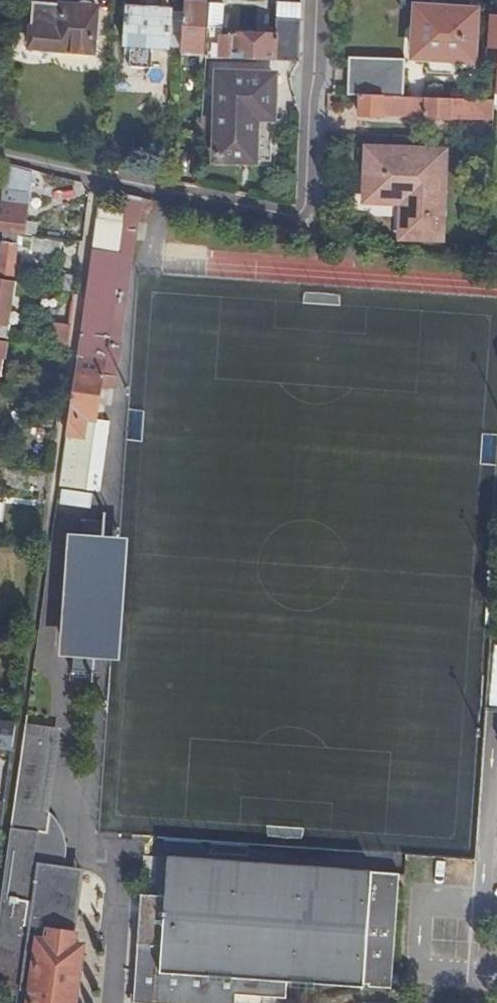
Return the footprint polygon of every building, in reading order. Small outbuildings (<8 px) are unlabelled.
[(207,3),(186,2),(183,37),(196,37),(196,44),(205,44),(207,3)] [(31,48),(96,53),(100,7),(34,3),(31,48)] [(225,4),(211,4),(207,57),(254,59),(301,60),(303,4),(279,3),(277,37),(235,36),(234,38),(224,38),(225,4)] [(125,45),(131,45),(148,47),(170,49),(172,12),(160,11),(160,9),(154,9),(154,8),(147,7),(147,8),(141,8),(141,10),(128,9),(125,45)] [(474,61),(477,16),(451,13),(451,10),(418,7),(416,58),(474,61)] [(148,47),(131,45),(130,56),(148,57),(148,47)] [(404,97),(407,60),(351,58),(349,96),(361,96),(404,97)] [(475,77),(476,64),(433,61),(432,75),(475,77)] [(248,159),(254,73),(219,72),(216,158),(248,159)] [(275,74),(254,73),(248,159),(271,160),(275,74)] [(492,119),(493,100),(404,97),(361,96),(361,115),(427,118),(427,119),(471,121),(471,119),(492,119)] [(88,158),(89,146),(70,145),(69,157),(88,158)] [(401,201),(400,237),(440,238),(444,150),(367,147),(365,200),(401,201)] [(7,165),(0,213),(0,230),(25,233),(25,236),(37,238),(39,225),(27,223),(34,172),(7,165)] [(140,205),(101,192),(85,301),(64,458),(60,483),(87,486),(95,432),(102,382),(115,384),(140,205)] [(63,241),(37,238),(25,236),(0,233),(0,275),(14,277),(17,246),(32,248),(32,251),(61,255),(63,241)] [(496,265),(496,257),(482,253),(481,261),(496,265)] [(496,270),(496,265),(481,261),(481,267),(496,270)] [(16,283),(0,280),(0,337),(9,338),(11,326),(5,325),(9,297),(14,297),(16,283)] [(70,348),(73,326),(56,323),(53,345),(70,348)] [(67,645),(75,645),(102,648),(118,648),(124,548),(73,544),(67,645)] [(102,648),(75,645),(74,664),(100,666),(102,648)] [(0,722),(0,745),(13,747),(16,724),(0,722)] [(81,946),(74,945),(76,932),(49,929),(51,910),(67,912),(70,888),(65,888),(68,868),(64,867),(68,838),(69,826),(67,815),(65,812),(62,808),(54,803),(45,801),(56,727),(26,723),(12,828),(38,832),(16,995),(15,1002),(74,1002),(81,946)] [(12,828),(11,836),(0,912),(0,993),(16,995),(38,832),(12,828)] [(370,872),(167,857),(164,896),(140,894),(132,1002),(140,1002),(234,1002),(234,995),(285,998),(287,981),(362,986),(370,872)] [(49,929),(76,932),(83,870),(68,868),(65,888),(70,888),(67,912),(51,910),(49,929)] [(100,986),(92,985),(91,999),(99,1000),(100,986)]
